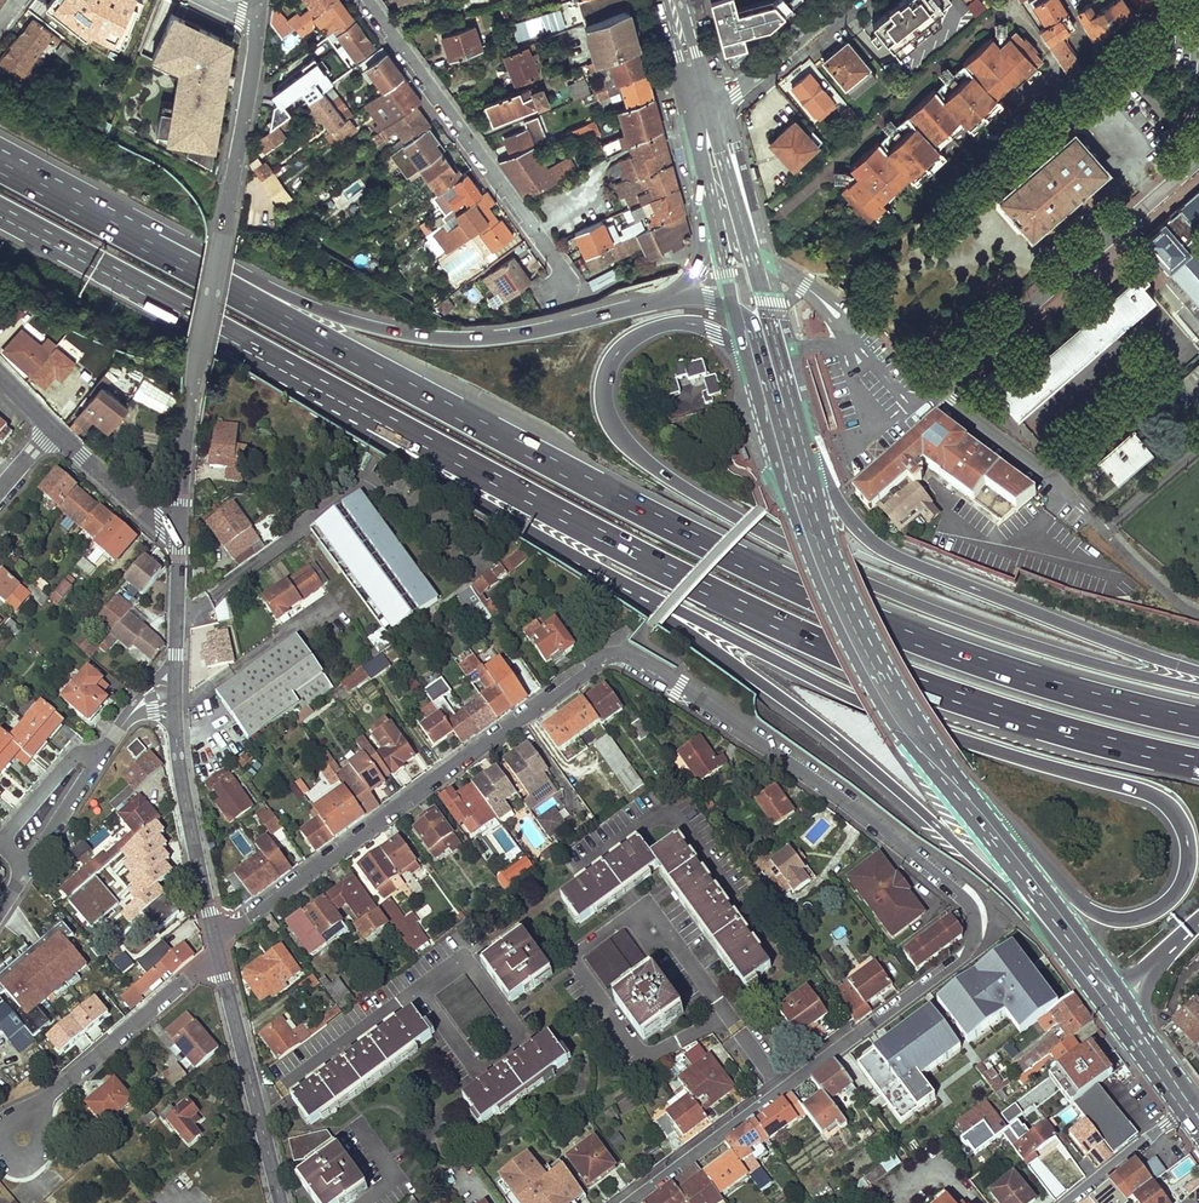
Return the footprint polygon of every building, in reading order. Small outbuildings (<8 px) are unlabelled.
[(47,4),(85,37),(91,33),(123,46),(131,33),(127,31),(134,15),(137,15),(143,0),(50,0),(47,4)] [(309,9),(294,20),(298,25),(301,23),(332,0),(303,0),(309,9)] [(301,23),(307,31),(325,17),(332,25),(327,29),(330,33),(349,19),(335,0),(332,0),(301,23)] [(585,23),(627,7),(625,0),(578,0),(585,23)] [(741,17),(738,9),(758,2),(757,0),(709,0),(713,12),(716,26),(741,17)] [(872,24),(879,33),(870,40),(877,48),(885,41),(900,59),(941,25),(934,16),(951,3),(948,0),(901,0),(872,24)] [(980,0),(976,0),(967,7),(976,19),(987,9),(980,0)] [(1083,63),(1063,33),(1075,24),(1058,0),(1031,0),(1028,2),(1044,27),(1039,30),(1068,73),(1074,71),(1083,63)] [(1095,14),(1089,5),(1077,13),(1095,40),(1106,32),(1104,29),(1123,17),(1129,26),(1135,21),(1121,0),(1117,0),(1095,14)] [(1154,0),(1138,0),(1135,2),(1139,9),(1154,0)] [(596,61),(637,45),(632,24),(627,7),(585,23),(596,61)] [(725,61),(747,42),(741,26),(765,17),(763,10),(741,17),(716,26),(721,44),(725,61)] [(174,11),(152,57),(178,70),(166,141),(217,149),(235,41),(174,11)] [(285,34),(270,12),(269,21),(281,38),(285,34)] [(34,17),(17,39),(40,58),(43,55),(39,51),(51,36),(57,41),(60,38),(34,17)] [(370,48),(349,19),(330,33),(337,43),(332,47),(325,37),(309,48),(314,54),(315,56),(316,59),(323,68),(323,69),(326,71),(332,79),(347,68),(339,57),(344,53),(350,62),(370,48)] [(281,38),(269,21),(266,48),(281,38)] [(997,27),(1000,30),(1003,31),(1006,29),(1007,26),(1005,22),(1002,21),(998,23),(997,27)] [(451,49),(454,59),(483,50),(476,27),(443,37),(447,50),(451,49)] [(492,33),(496,45),(502,43),(499,31),(492,33)] [(880,143),(852,169),(860,177),(845,193),(851,200),(849,202),(862,216),(865,214),(871,221),(887,205),(880,197),(906,172),(914,180),(943,153),(935,145),(962,119),(970,128),(999,100),(991,91),(1004,79),(1016,92),(1030,78),(1027,75),(1043,60),(1035,52),(1038,50),(1025,36),(1023,39),(1015,31),(1003,42),(1000,45),(999,44),(992,36),(964,63),(972,72),(976,76),(949,103),(944,99),(936,90),(908,116),(920,129),(893,155),(880,143)] [(17,39),(15,37),(0,57),(0,65),(18,79),(20,76),(0,61),(17,39)] [(40,58),(17,39),(0,61),(20,76),(26,82),(27,82),(44,60),(40,58)] [(877,76),(847,41),(824,61),(853,96),(877,76)] [(66,63),(73,54),(61,45),(54,53),(66,63)] [(531,45),(506,55),(515,85),(541,76),(531,45)] [(560,91),(565,104),(588,96),(645,73),(641,58),(637,45),(596,61),(575,69),(579,80),(596,73),(600,84),(580,92),(577,85),(560,91)] [(393,63),(381,46),(361,61),(365,66),(383,91),(403,76),(393,63)] [(273,107),(270,129),(297,109),(309,100),(322,90),(329,85),(312,60),(277,86),(277,91),(271,96),(277,104),(273,107)] [(383,91),(365,66),(358,72),(375,96),(383,91)] [(944,77),(946,79),(952,75),(952,72),(949,70),(947,69),(944,70),(942,74),(944,77)] [(809,72),(792,86),(815,114),(832,100),(823,89),(821,90),(817,85),(819,83),(809,72)] [(588,96),(590,101),(594,99),(594,102),(615,94),(618,101),(621,100),(624,109),(652,97),(648,85),(645,73),(588,96)] [(26,82),(20,76),(18,79),(25,85),(27,82),(26,82)] [(375,96),(366,103),(372,112),(389,99),(391,102),(388,105),(394,113),(380,122),(377,125),(380,130),(382,128),(415,104),(421,100),(412,89),(403,76),(383,91),(375,96)] [(329,85),(322,90),(343,120),(351,114),(329,85)] [(478,107),(485,127),(545,104),(540,89),(532,92),(534,95),(524,98),(515,102),(512,94),(478,107)] [(322,90),(309,100),(330,130),(343,120),(322,90)] [(512,94),(515,102),(524,98),(522,90),(512,94)] [(626,136),(598,147),(603,159),(627,148),(661,131),(657,116),(652,97),(624,109),(618,111),(626,136)] [(389,99),(372,112),(380,122),(394,113),(388,105),(391,102),(389,99)] [(836,105),(832,100),(815,114),(819,119),(836,105)] [(415,104),(382,128),(386,133),(393,128),(400,137),(390,144),(393,149),(398,146),(423,128),(429,124),(415,104)] [(862,121),(850,105),(841,112),(854,128),(862,121)] [(270,129),(255,140),(264,153),(291,133),(286,126),(301,115),(297,109),(270,129)] [(544,141),(535,117),(521,123),(524,131),(504,139),(511,157),(533,147),(532,146),(544,141)] [(1117,181),(1062,119),(1047,131),(1049,134),(1043,138),(1008,169),(1005,172),(1006,173),(992,186),(1000,195),(997,197),(1014,216),(1031,235),(1033,234),(1041,243),(1055,231),(1056,232),(1100,192),(1102,194),(1117,181)] [(330,130),(327,132),(335,144),(352,132),(343,120),(330,130)] [(807,135),(794,120),(770,142),(793,168),(821,142),(811,131),(807,135)] [(887,128),(890,131),(895,128),(896,125),(895,123),(891,121),(888,122),(886,125),(887,128)] [(560,136),(565,145),(596,131),(592,122),(560,136)] [(423,128),(398,146),(415,170),(440,152),(423,128)] [(661,131),(627,148),(630,156),(605,168),(608,175),(665,147),(663,139),(661,131)] [(500,161),(526,197),(581,170),(574,155),(552,165),(538,145),(533,147),(511,157),(500,161)] [(665,147),(608,175),(608,177),(613,178),(617,177),(619,182),(615,183),(609,186),(611,191),(670,163),(665,147)] [(420,176),(433,194),(435,192),(462,173),(457,167),(454,170),(442,153),(417,171),(420,176)] [(264,162),(254,169),(261,178),(270,171),(264,162)] [(670,163),(611,191),(617,201),(621,199),(627,210),(676,187),(670,163)] [(417,171),(408,178),(411,182),(420,176),(417,171)] [(462,173),(435,192),(453,215),(480,195),(463,172),(462,173)] [(843,182),(847,179),(847,176),(845,173),(842,172),(839,174),(838,177),(840,181),(843,182)] [(676,187),(627,210),(632,220),(654,209),(661,223),(683,212),(680,201),(676,187)] [(281,188),(272,194),(280,204),(289,198),(281,188)] [(512,236),(499,219),(496,221),(494,223),(492,220),(495,218),(488,209),(487,208),(494,203),(485,191),(480,195),(453,215),(451,215),(458,224),(447,232),(456,244),(477,229),(480,233),(477,235),(491,253),(512,236)] [(1198,306),(1198,248),(1190,238),(1197,232),(1197,227),(1193,222),(1198,216),(1198,192),(1167,220),(1143,241),(1165,266),(1198,306)] [(647,260),(688,242),(690,237),(687,227),(683,212),(661,223),(639,233),(634,235),(640,247),(647,260)] [(634,235),(639,233),(636,228),(623,234),(620,228),(615,231),(612,225),(610,226),(607,220),(597,224),(578,233),(590,255),(634,235)] [(441,223),(432,229),(435,234),(444,229),(441,223)] [(596,266),(640,247),(634,235),(590,255),(596,266)] [(530,279),(513,255),(488,272),(501,291),(494,296),(482,306),(486,311),(530,279)] [(501,291),(488,272),(481,278),(494,296),(501,291)] [(1011,408),(1016,415),(1153,296),(1143,285),(1134,275),(1008,385),(995,370),(984,380),(1011,408)] [(14,305),(5,316),(13,323),(22,312),(14,305)] [(11,339),(2,351),(10,357),(8,359),(31,376),(41,364),(51,351),(40,342),(31,353),(11,339)] [(706,374),(706,373),(703,361),(701,360),(684,366),(683,362),(672,365),(672,366),(675,374),(663,378),(668,396),(669,396),(680,393),(680,392),(676,380),(688,376),(688,378),(689,379),(706,374)] [(1181,384),(1192,397),(1195,401),(1198,398),(1198,368),(1181,384)] [(104,374),(89,393),(92,396),(75,418),(86,426),(93,417),(107,428),(126,403),(104,386),(110,378),(104,374)] [(712,396),(721,393),(716,376),(714,376),(704,379),(707,391),(702,392),(702,393),(705,404),(713,402),(712,396)] [(146,377),(133,394),(163,417),(176,400),(146,377)] [(1185,404),(1192,397),(1181,384),(1178,381),(1171,387),(1185,404)] [(926,465),(1002,523),(1037,495),(961,438),(958,435),(939,421),(898,456),(855,494),(871,512),(926,465)] [(3,444),(12,432),(0,422),(0,442),(3,444)] [(213,446),(211,465),(242,469),(244,467),(246,447),(236,446),(238,426),(217,424),(215,446),(213,446)] [(1133,431),(1099,461),(1109,473),(1116,481),(1126,472),(1127,475),(1143,461),(1141,459),(1150,451),(1133,431)] [(58,474),(41,493),(58,507),(75,488),(67,481),(58,474)] [(217,493),(207,479),(194,487),(201,495),(198,497),(200,501),(204,498),(206,501),(217,493)] [(57,509),(82,530),(100,509),(88,498),(78,488),(76,487),(75,488),(58,507),(57,509)] [(933,520),(903,487),(874,512),(896,538),(915,521),(922,529),(933,520)] [(361,491),(311,527),(383,627),(388,634),(462,581),(418,519),(393,536),(361,491)] [(264,547),(233,502),(205,522),(230,559),(231,559),(237,567),(264,547)] [(100,509),(82,530),(96,542),(114,520),(108,515),(100,509)] [(132,536),(114,520),(96,542),(95,543),(116,562),(136,539),(132,536)] [(7,561),(11,556),(14,553),(0,542),(0,554),(7,561)] [(83,557),(78,563),(90,574),(96,568),(83,557)] [(13,558),(10,562),(20,572),(26,566),(18,559),(17,561),(13,558)] [(145,558),(125,580),(143,595),(162,572),(145,558)] [(314,560),(308,564),(322,583),(327,579),(314,560)] [(308,564),(263,597),(278,619),(289,611),(287,608),(322,583),(308,564)] [(506,574),(500,565),(471,586),(481,601),(490,612),(494,609),(482,592),(506,574)] [(4,572),(0,576),(0,596),(7,602),(16,611),(29,597),(19,588),(21,586),(4,572)] [(74,579),(69,575),(55,591),(62,597),(72,586),(70,584),(74,579)] [(35,585),(42,592),(48,585),(41,578),(35,585)] [(33,584),(26,592),(42,605),(48,597),(42,592),(35,585),(33,584)] [(471,586),(451,601),(462,615),(481,601),(471,586)] [(107,632),(99,641),(103,644),(129,613),(132,609),(128,604),(118,596),(96,622),(107,632)] [(132,599),(128,604),(132,609),(137,603),(132,599)] [(494,609),(490,612),(494,618),(498,615),(494,609)] [(557,619),(537,634),(543,643),(536,647),(546,663),(562,652),(564,655),(574,648),(581,658),(592,650),(571,621),(568,623),(560,612),(554,616),(557,619)] [(158,639),(129,613),(103,644),(109,649),(118,639),(131,650),(138,642),(156,657),(165,647),(158,639)] [(10,620),(5,626),(16,636),(22,629),(10,620)] [(394,643),(388,634),(383,627),(369,637),(376,647),(381,653),(383,651),(394,643)] [(86,630),(75,643),(91,658),(102,645),(86,630)] [(208,669),(236,663),(229,630),(201,636),(208,669)] [(333,688),(294,635),(215,693),(216,693),(249,738),(298,702),(304,709),(332,689),(333,688)] [(464,639),(449,650),(476,688),(482,683),(488,692),(482,697),(498,719),(513,708),(482,664),(464,639)] [(138,642),(131,650),(149,665),(156,657),(138,642)] [(381,653),(376,647),(367,654),(371,660),(381,653)] [(393,664),(383,651),(381,653),(371,660),(363,666),(364,668),(371,678),(372,679),(393,664)] [(496,654),(482,664),(513,708),(527,697),(496,654)] [(364,668),(343,683),(350,693),(371,678),(364,668)] [(100,695),(107,686),(88,670),(63,700),(89,721),(106,700),(100,695)] [(605,687),(584,702),(599,723),(600,724),(621,709),(605,687)] [(482,697),(465,709),(481,731),(498,719),(482,697)] [(443,698),(435,704),(440,712),(454,731),(463,743),(475,733),(476,735),(481,731),(465,709),(456,716),(443,698)] [(440,712),(435,704),(434,702),(421,712),(427,721),(419,727),(433,746),(440,741),(454,731),(440,712)] [(584,702),(545,731),(560,752),(599,723),(584,702)] [(42,705),(27,724),(47,742),(63,723),(42,705)] [(314,716),(310,710),(297,719),(301,725),(314,716)] [(427,721),(421,712),(413,718),(419,727),(427,721)] [(639,720),(631,726),(640,739),(648,733),(639,720)] [(393,723),(375,736),(385,749),(380,752),(395,775),(410,765),(409,762),(416,757),(393,723)] [(27,724),(11,743),(22,753),(31,761),(47,742),(27,724)] [(223,733),(192,750),(199,760),(192,766),(193,771),(202,784),(206,781),(220,771),(229,764),(231,763),(223,752),(231,746),(223,733)] [(607,734),(593,744),(634,800),(648,790),(607,734)] [(0,737),(0,765),(7,771),(16,760),(22,753),(11,743),(2,735),(0,737)] [(710,751),(700,737),(678,753),(688,767),(710,751)] [(147,752),(137,741),(128,750),(138,760),(147,752)] [(519,757),(506,766),(530,798),(541,791),(550,784),(543,774),(547,771),(528,745),(517,753),(516,753),(519,757)] [(329,751),(323,756),(328,763),(342,782),(346,788),(365,816),(379,805),(360,779),(352,784),(329,751)] [(516,751),(503,761),(506,766),(519,757),(516,753),(517,753),(516,751)] [(726,761),(722,754),(715,758),(710,751),(688,767),(698,782),(726,761)] [(250,752),(239,760),(244,767),(254,759),(250,752)] [(25,768),(31,761),(22,753),(16,760),(25,768)] [(130,788),(110,807),(114,811),(162,768),(149,754),(123,779),(130,788)] [(342,782),(328,763),(320,769),(334,788),(342,782)] [(229,764),(220,771),(227,781),(233,778),(229,771),(232,768),(229,764)] [(516,794),(497,768),(485,776),(488,779),(475,788),(497,818),(499,821),(512,812),(505,802),(516,794)] [(220,771),(206,781),(213,792),(216,790),(226,803),(221,806),(233,824),(255,808),(233,778),(227,781),(220,771)] [(474,787),(475,788),(488,779),(485,776),(484,774),(471,784),(474,787)] [(302,780),(297,783),(306,796),(312,792),(302,780)] [(785,799),(774,784),(754,799),(764,813),(785,799)] [(475,788),(474,787),(457,799),(451,791),(440,799),(461,828),(467,824),(474,834),(497,818),(475,788)] [(346,788),(316,810),(335,837),(365,816),(346,788)] [(540,815),(556,803),(552,796),(535,809),(540,815)] [(101,853),(75,876),(83,886),(98,873),(156,823),(159,820),(139,797),(117,815),(132,832),(104,856),(101,853)] [(794,811),(785,799),(764,813),(774,826),(794,811)] [(567,826),(554,808),(536,821),(550,839),(567,826)] [(271,810),(260,818),(272,834),(282,827),(271,810)] [(318,819),(302,830),(317,851),(335,837),(316,810),(313,812),(318,819)] [(428,820),(415,830),(430,851),(452,834),(435,811),(426,817),(428,820)] [(156,823),(98,873),(109,886),(114,892),(127,881),(134,890),(147,879),(130,859),(141,850),(156,866),(178,848),(156,823)] [(500,828),(492,837),(507,851),(515,843),(500,828)] [(682,833),(657,853),(677,880),(703,860),(682,833)] [(86,835),(75,845),(82,859),(83,861),(97,849),(86,835)] [(609,861),(629,889),(664,863),(657,853),(645,836),(609,861)] [(291,869),(268,837),(245,853),(247,855),(252,862),(246,867),(236,874),(253,897),(291,869)] [(417,862),(401,839),(390,847),(407,869),(410,874),(420,867),(417,862)] [(454,845),(449,849),(455,857),(460,853),(454,845)] [(764,852),(754,859),(766,875),(764,877),(778,896),(790,887),(794,892),(810,880),(792,856),(795,855),(789,846),(774,857),(770,860),(764,852)] [(382,851),(360,867),(378,892),(400,877),(398,875),(407,869),(390,847),(383,852),(382,851)] [(538,849),(528,856),(539,870),(548,863),(538,849)] [(768,849),(764,852),(770,860),(774,857),(768,849)] [(795,855),(792,856),(810,880),(818,875),(804,857),(806,855),(802,850),(795,855)] [(252,862),(247,855),(241,859),(246,867),(252,862)] [(881,855),(876,859),(921,919),(927,915),(910,893),(912,892),(899,876),(898,877),(881,855)] [(876,859),(848,880),(894,940),(921,919),(876,859)] [(508,875),(499,882),(507,893),(537,872),(528,860),(517,868),(508,875)] [(726,890),(703,860),(677,880),(700,909),(726,890)] [(609,861),(567,893),(587,920),(629,889),(609,861)] [(517,868),(515,865),(506,872),(508,875),(517,868)] [(83,886),(63,903),(74,916),(109,886),(98,873),(83,886)] [(353,879),(337,891),(338,891),(362,925),(356,930),(366,943),(389,927),(353,879)] [(723,940),(747,920),(736,904),(726,890),(700,909),(723,940)] [(347,905),(338,891),(331,896),(341,910),(347,905)] [(341,910),(331,896),(326,900),(336,913),(341,910)] [(303,914),(288,926),(312,959),(338,940),(340,942),(351,933),(326,900),(304,916),(303,914)] [(390,901),(382,906),(402,933),(416,924),(409,915),(403,919),(390,901)] [(908,951),(904,954),(918,972),(962,939),(963,935),(960,931),(958,926),(961,924),(961,920),(958,915),(951,920),(955,923),(911,954),(908,951)] [(270,916),(263,921),(273,935),(280,929),(270,916)] [(778,961),(747,920),(723,940),(751,981),(778,961)] [(951,920),(908,951),(911,954),(955,923),(951,920)] [(416,924),(402,933),(415,950),(428,940),(416,924)] [(17,968),(9,976),(32,1003),(55,983),(61,990),(70,992),(76,990),(99,969),(64,928),(17,968)] [(625,931),(586,959),(607,987),(646,958),(625,931)] [(497,954),(486,962),(515,1002),(532,990),(534,992),(544,984),(542,982),(555,973),(526,934),(507,948),(506,946),(496,952),(497,954)] [(182,944),(133,987),(140,996),(169,971),(173,975),(194,957),(182,944)] [(937,1002),(969,1044),(1007,1016),(1020,1033),(1039,1020),(1042,1018),(1054,1009),(1048,1002),(1052,998),(1041,983),(1037,986),(1025,971),(1029,968),(1013,945),(999,955),(1003,960),(987,972),(983,967),(966,980),(970,985),(953,997),(950,992),(937,1002)] [(281,947),(270,956),(274,960),(251,977),(258,987),(251,993),(259,1004),(300,973),(281,947)] [(999,955),(983,967),(987,972),(1003,960),(999,955)] [(270,956),(245,974),(244,984),(251,993),(258,987),(251,977),(274,960),(270,956)] [(876,960),(834,990),(853,1016),(857,1023),(873,1011),(868,1004),(893,984),(876,960)] [(1029,968),(1025,971),(1037,986),(1041,983),(1029,968)] [(628,990),(616,999),(646,1038),(663,1025),(664,1027),(673,1021),(671,1019),(685,1009),(655,970),(639,982),(638,980),(627,988),(628,990)] [(466,977),(437,997),(468,1038),(495,1017),(466,977)] [(966,980),(950,992),(953,997),(970,985),(966,980)] [(816,981),(785,1003),(805,1030),(836,1009),(816,981)] [(55,983),(32,1003),(38,1010),(61,990),(55,983)] [(332,986),(327,990),(336,1002),(348,993),(341,984),(335,989),(332,986)] [(130,1008),(142,998),(140,996),(133,987),(120,997),(130,1008)] [(0,996),(0,1024),(12,1041),(26,1030),(1,995),(0,996)] [(1058,1025),(1083,1007),(1080,1003),(1074,995),(1042,1018),(1039,1020),(1043,1027),(1053,1019),(1058,1025)] [(86,1035),(110,1013),(96,997),(44,1042),(59,1059),(74,1046),(80,1053),(92,1042),(86,1035)] [(1052,998),(1048,1002),(1054,1009),(1058,1006),(1052,998)] [(1185,1036),(1198,1022),(1198,999),(1198,998),(1173,1022),(1185,1036)] [(925,1018),(933,1012),(930,1007),(922,1014),(925,1018)] [(1089,1015),(1083,1007),(1058,1025),(1065,1034),(1058,1038),(1056,1036),(1018,1065),(1024,1073),(1073,1038),(1095,1022),(1089,1015)] [(415,1012),(294,1101),(313,1126),(433,1037),(415,1012)] [(922,1079),(962,1049),(933,1012),(925,1018),(922,1014),(913,1021),(916,1025),(902,1035),(899,1031),(890,1038),(893,1042),(885,1048),(882,1043),(873,1050),(874,1051),(858,1064),(881,1095),(885,1092),(891,1099),(887,1103),(900,1121),(917,1109),(918,1110),(935,1097),(922,1079)] [(188,1014),(166,1033),(197,1069),(219,1049),(188,1014)] [(282,1021),(261,1036),(279,1061),(300,1045),(292,1034),(282,1021)] [(322,1021),(309,1030),(313,1036),(326,1026),(322,1021)] [(902,1035),(916,1025),(913,1021),(899,1031),(902,1035)] [(1197,1049),(1198,1046),(1198,1022),(1185,1036),(1197,1049)] [(87,1034),(92,1041),(105,1031),(100,1024),(87,1034)] [(305,1025),(292,1034),(300,1045),(313,1036),(309,1030),(305,1025)] [(1106,1038),(1101,1032),(1094,1037),(1099,1043),(1106,1038)] [(552,1035),(467,1097),(485,1123),(571,1061),(552,1035)] [(885,1048),(893,1042),(890,1038),(882,1043),(885,1048)] [(1085,1053),(1073,1038),(1024,1073),(1017,1078),(1022,1083),(1040,1069),(1039,1068),(1051,1058),(1060,1070),(1085,1053)] [(1003,1051),(1014,1059),(1020,1051),(1009,1043),(1003,1051)] [(1106,1054),(1097,1044),(1085,1053),(1060,1070),(1039,1085),(1048,1097),(1106,1054)] [(710,1055),(679,1078),(684,1084),(692,1095),(704,1111),(732,1091),(716,1069),(719,1066),(710,1055)] [(823,1094),(828,1102),(845,1090),(848,1095),(856,1089),(852,1084),(836,1062),(812,1080),(823,1094)] [(719,1066),(716,1069),(732,1091),(735,1088),(719,1066)] [(1099,1083),(1114,1072),(1109,1066),(1101,1072),(1096,1066),(1084,1075),(1089,1081),(1094,1077),(1098,1083),(1099,1083)] [(181,1068),(166,1081),(172,1088),(187,1075),(181,1068)] [(1000,1090),(994,1079),(988,1084),(995,1094),(1000,1090)] [(100,1090),(86,1102),(104,1123),(132,1099),(115,1080),(102,1092),(100,1090)] [(1088,1122),(1113,1155),(1139,1134),(1099,1083),(1098,1083),(1073,1103),(1088,1122)] [(684,1084),(675,1091),(683,1102),(692,1095),(684,1084)] [(891,1099),(885,1092),(881,1095),(887,1103),(891,1099)] [(808,1118),(825,1142),(847,1127),(828,1102),(823,1094),(802,1109),(808,1118)] [(683,1102),(657,1121),(669,1137),(678,1130),(683,1137),(709,1117),(704,1111),(692,1095),(683,1102)] [(768,1141),(770,1144),(808,1118),(802,1109),(791,1095),(755,1122),(768,1141)] [(1052,1109),(1047,1101),(1029,1114),(1035,1121),(1052,1109)] [(173,1107),(162,1117),(166,1122),(169,1119),(190,1144),(201,1135),(193,1125),(197,1121),(194,1117),(198,1112),(189,1102),(177,1112),(173,1107)] [(1016,1103),(1001,1114),(1008,1124),(1024,1114),(1016,1103)] [(1071,1108),(1059,1115),(1065,1124),(1076,1117),(1071,1108)] [(1066,1129),(1056,1115),(1013,1147),(1028,1166),(1039,1157),(1035,1152),(1066,1129)] [(748,1175),(759,1190),(765,1186),(764,1186),(755,1171),(760,1168),(750,1154),(768,1141),(755,1122),(725,1144),(732,1154),(748,1175)] [(1113,1155),(1088,1122),(1067,1138),(1083,1159),(1091,1153),(1100,1165),(1113,1155)] [(615,1147),(624,1142),(619,1134),(610,1139),(615,1147)] [(293,1145),(298,1163),(307,1161),(314,1170),(302,1179),(320,1202),(355,1202),(359,1200),(357,1198),(370,1188),(330,1135),(293,1145)] [(616,1166),(596,1139),(571,1157),(591,1185),(616,1166)] [(703,1175),(719,1196),(748,1175),(732,1154),(703,1175)] [(895,1154),(881,1164),(888,1174),(902,1163),(895,1154)] [(1136,1161),(1118,1175),(1120,1177),(1112,1184),(1127,1202),(1128,1202),(1134,1198),(1154,1183),(1153,1182),(1166,1171),(1156,1158),(1143,1169),(1136,1161)] [(723,1202),(719,1196),(703,1175),(696,1166),(673,1183),(687,1202),(721,1202),(723,1202)] [(884,1176),(887,1174),(881,1166),(878,1169),(884,1176)] [(769,1182),(763,1172),(760,1168),(755,1171),(764,1186),(769,1182)] [(866,1177),(872,1185),(884,1176),(878,1169),(866,1177)] [(986,1180),(980,1173),(970,1181),(975,1188),(986,1180)] [(1015,1173),(994,1190),(1004,1202),(1033,1202),(1037,1200),(1015,1173)] [(1185,1188),(1191,1195),(1198,1188),(1198,1175),(1185,1188)] [(673,1183),(646,1202),(687,1202),(673,1183)] [(1154,1183),(1134,1198),(1137,1202),(1169,1202),(1154,1183)] [(1112,1184),(1090,1201),(1092,1202),(1127,1202),(1112,1184)] [(24,1199),(27,1202),(33,1202),(39,1199),(34,1192),(24,1199)] [(573,1193),(560,1202),(580,1202),(573,1193)] [(944,1193),(936,1200),(938,1202),(953,1202),(944,1193)] [(402,1202),(419,1202),(420,1202),(414,1194),(402,1202)]
